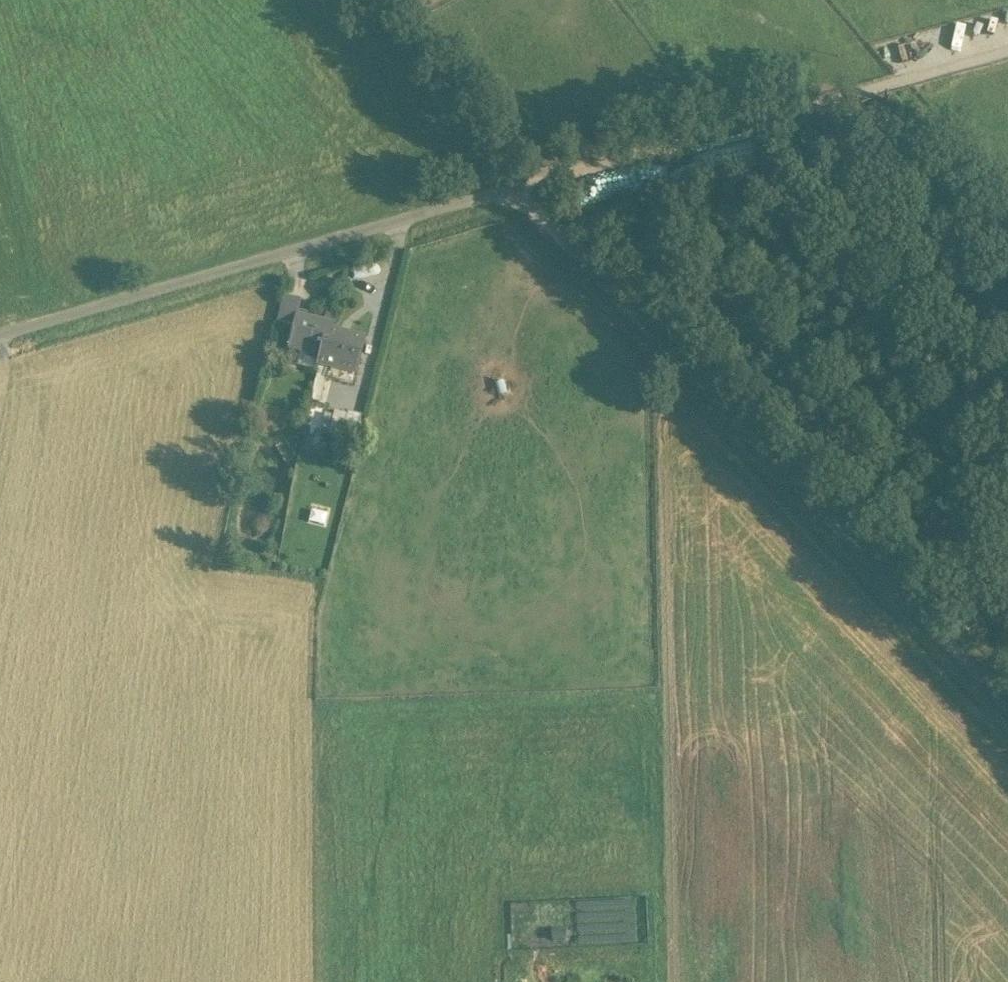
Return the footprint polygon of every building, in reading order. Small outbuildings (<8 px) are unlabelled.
[(302,299),(284,296),(279,322),(296,326),(298,316),(302,299)] [(364,340),(333,333),(335,325),(298,316),(296,326),(290,349),(302,351),(298,366),(318,371),(317,379),(326,381),(326,378),(353,385),(364,340)] [(326,381),(317,379),(313,399),(321,400),(326,381)] [(348,415),(336,412),(330,434),(343,437),(348,415)] [(362,415),(349,412),(348,415),(343,437),(356,440),(362,415)]
